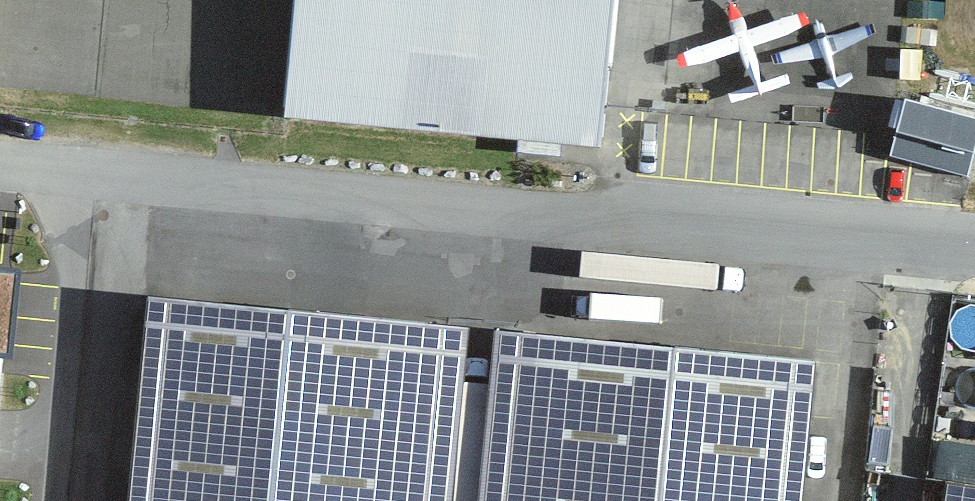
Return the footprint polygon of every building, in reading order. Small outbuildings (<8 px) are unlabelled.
[(284,112),(598,140),(611,0),(294,0),(284,112)] [(905,100),(890,154),(967,175),(974,146),(974,119),(905,100)] [(0,276),(0,365),(9,277),(0,276)] [(165,304),(146,500),(457,500),(474,335),(165,304)] [(501,341),(487,500),(811,500),(822,368),(501,341)] [(946,488),(943,500),(974,500),(974,492),(946,488)]
